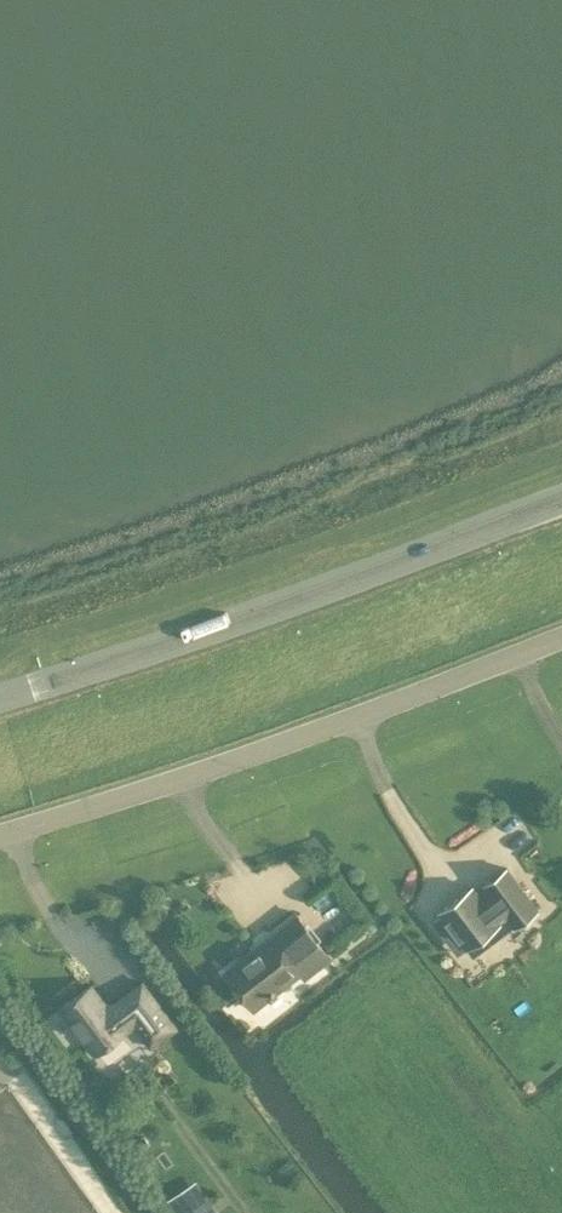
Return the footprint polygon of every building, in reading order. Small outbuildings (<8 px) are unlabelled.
[(474,953),(507,929),(500,920),(509,914),(516,923),(538,907),(508,866),(485,883),(488,887),(480,893),(473,884),(440,909),(443,913),(434,919),(448,937),(457,931),(474,953)] [(306,976),(332,956),(296,910),(270,931),(271,934),(226,969),(255,1006),(301,971),(306,976)] [(91,984),(60,1007),(95,1053),(135,1024),(151,1045),(176,1026),(142,981),(108,1006),(91,984)]
